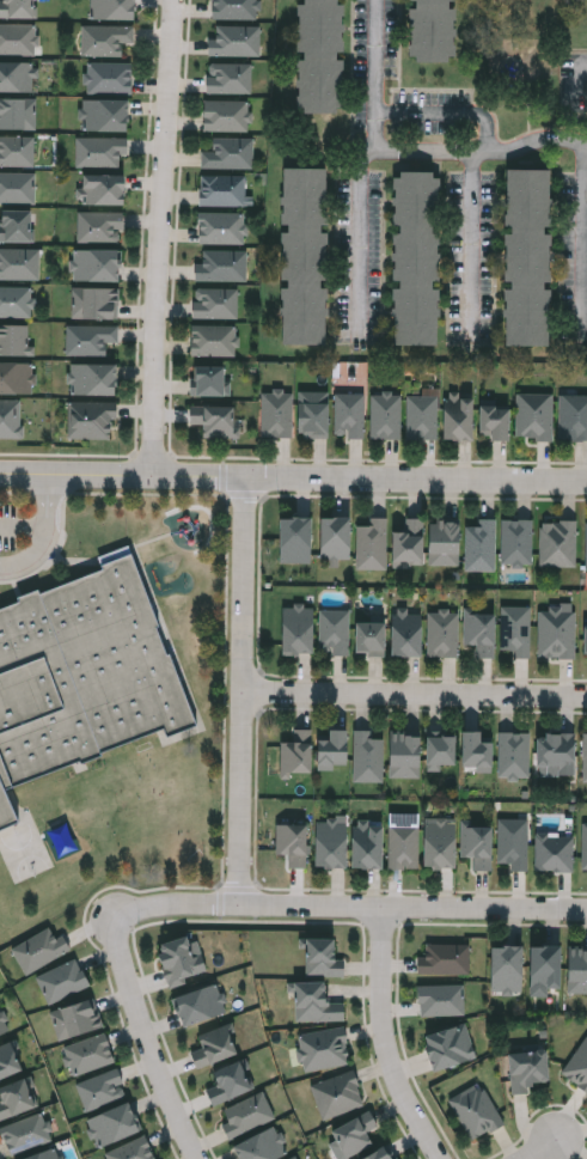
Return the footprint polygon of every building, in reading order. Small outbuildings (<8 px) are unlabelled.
[(4,1),(4,0),(35,0),(35,17),(0,17),(0,1),(4,1)] [(91,19),(91,0),(134,0),(134,19),(91,19)] [(212,18),(212,0),(259,0),(259,18),(212,18)] [(296,112),(297,0),(343,0),(342,112),(296,112)] [(409,61),(409,0),(457,0),(457,61),(409,61)] [(37,53),(0,53),(0,24),(37,24),(37,53)] [(261,54),(210,54),(210,25),(261,25),(261,54)] [(134,26),(134,43),(121,43),(121,55),(81,55),(81,26),(134,26)] [(32,91),(0,91),(0,62),(32,62),(32,91)] [(208,92),(208,62),(252,63),(251,93),(208,92)] [(86,92),(86,63),(133,63),(133,92),(86,92)] [(35,128),(0,128),(0,98),(35,98),(35,128)] [(126,99),(126,130),(82,130),(82,99),(126,99)] [(204,130),(204,100),(251,100),(251,130),(204,130)] [(32,165),(0,165),(0,135),(32,135),(32,165)] [(75,165),(75,138),(127,138),(127,155),(118,155),(118,165),(75,165)] [(252,138),(252,167),(202,167),(202,152),(213,152),(213,138),(252,138)] [(326,167),(325,344),(281,344),(282,167),(326,167)] [(503,346),(505,169),(550,169),(550,346),(503,346)] [(393,346),(393,171),(439,171),(439,346),(393,346)] [(33,202),(0,202),(0,172),(33,172),(33,202)] [(124,175),(124,203),(80,203),(80,175),(124,175)] [(202,177),(202,190),(200,190),(200,208),(253,208),(253,197),(246,197),(246,177),(202,177)] [(31,240),(0,240),(0,211),(31,211),(31,240)] [(77,243),(77,212),(121,212),(122,242),(77,243)] [(197,243),(197,213),(245,213),(245,243),(197,243)] [(38,279),(0,279),(0,249),(38,249),(38,279)] [(74,250),(118,250),(118,280),(74,280),(74,250)] [(245,280),(195,280),(195,262),(200,262),(200,250),(245,250),(245,280)] [(32,317),(0,317),(0,287),(32,287),(32,317)] [(117,318),(71,318),(71,287),(117,287),(117,318)] [(237,318),(192,318),(192,288),(237,288),(237,318)] [(29,355),(0,354),(0,324),(30,325),(29,355)] [(104,355),(65,355),(65,325),(117,325),(117,342),(104,342),(104,355)] [(237,325),(237,355),(190,355),(190,325),(237,325)] [(32,394),(0,394),(0,362),(32,362),(32,394)] [(71,395),(71,364),(114,364),(114,395),(71,395)] [(227,396),(192,396),(192,367),(227,367),(227,396)] [(262,438),(262,391),(293,391),(293,438),(262,438)] [(298,438),(298,391),(329,391),(329,438),(298,438)] [(365,394),(365,438),(335,438),(335,394),(365,394)] [(372,439),(372,394),(400,394),(400,439),(372,439)] [(516,394),(554,395),(552,440),(516,440),(516,394)] [(560,396),(586,396),(586,440),(560,440),(560,396)] [(408,440),(408,397),(438,397),(438,440),(408,440)] [(22,438),(0,438),(0,399),(22,399),(22,438)] [(445,444),(445,399),(473,399),(473,444),(445,444)] [(68,438),(69,401),(116,402),(115,439),(68,438)] [(201,438),(201,425),(190,425),(190,405),(232,405),(232,420),(239,419),(239,438),(201,438)] [(508,405),(508,440),(478,440),(478,405),(508,405)] [(310,563),(280,563),(280,518),(310,518),(310,563)] [(349,518),(349,560),(320,560),(320,518),(349,518)] [(387,569),(357,569),(357,525),(368,525),(368,518),(387,518),(387,569)] [(423,565),(392,565),(392,530),(404,530),(404,518),(423,518),(423,565)] [(466,572),(466,527),(479,527),(479,519),(496,519),(496,572),(466,572)] [(532,520),(532,565),(502,565),(502,520),(532,520)] [(459,566),(428,566),(428,521),(459,521),(459,566)] [(540,521),(576,521),(576,567),(540,567),(540,521)] [(19,822),(0,830),(0,609),(103,571),(98,556),(129,545),(196,725),(167,736),(165,730),(5,789),(19,822)] [(312,606),(312,654),(282,654),(282,606),(312,606)] [(501,606),(531,606),(531,658),(513,658),(513,649),(501,649),(501,606)] [(575,657),(539,657),(539,610),(575,610),(575,657)] [(349,654),(319,654),(319,611),(349,611),(349,654)] [(428,657),(428,612),(458,612),(458,657),(428,657)] [(421,614),(421,657),(391,657),(391,614),(421,614)] [(464,645),(464,614),(494,614),(494,658),(477,658),(477,645),(464,645)] [(385,623),(385,654),(355,654),(355,623),(385,623)] [(310,728),(310,774),(280,774),(280,743),(293,743),(293,728),(310,728)] [(346,730),(346,769),(316,769),(316,739),(326,739),(326,730),(346,730)] [(354,782),(354,730),(372,730),(372,738),(384,738),(384,782),(354,782)] [(491,742),(491,769),(461,769),(461,731),(479,731),(479,742),(491,742)] [(420,776),(389,776),(389,733),(421,733),(420,776)] [(454,765),(427,765),(427,733),(454,733),(454,765)] [(500,733),(530,733),(530,776),(500,776),(500,733)] [(538,774),(538,733),(575,733),(575,774),(538,774)] [(499,862),(499,819),(527,819),(527,871),(510,871),(510,862),(499,862)] [(344,867),(313,867),(313,822),(344,822),(344,867)] [(423,868),(423,822),(453,822),(453,868),(423,868)] [(275,854),(275,824),(305,824),(305,867),(288,867),(288,854),(275,854)] [(380,868),(349,868),(349,825),(380,825),(380,868)] [(417,825),(417,870),(389,870),(389,825),(417,825)] [(473,871),(473,858),(460,858),(460,826),(490,826),(490,871),(473,871)] [(574,835),(574,872),(536,872),(536,835),(574,835)] [(72,950),(26,976),(11,950),(49,927),(56,939),(62,935),(72,950)] [(167,986),(155,945),(185,937),(191,957),(201,954),(207,974),(167,986)] [(306,976),(306,940),(332,940),(332,959),(346,959),(346,976),(306,976)] [(470,945),(470,974),(418,974),(418,945),(470,945)] [(490,946),(521,946),(521,992),(490,992),(490,946)] [(560,988),(530,988),(530,946),(560,946),(560,988)] [(568,948),(586,948),(586,993),(568,994),(568,948)] [(48,1005),(36,977),(78,959),(88,987),(48,1005)] [(344,1004),(346,1021),(295,1023),(294,983),(326,982),(326,1004),(344,1004)] [(228,1013),(181,1026),(172,996),(221,984),(228,1013)] [(465,986),(465,1015),(418,1017),(418,986),(465,986)] [(56,1041),(48,1012),(90,999),(99,1027),(56,1041)] [(11,1031),(0,1037),(0,1011),(11,1031)] [(477,1060),(433,1072),(423,1036),(466,1024),(477,1060)] [(191,1054),(202,1050),(197,1037),(227,1026),(238,1054),(196,1069),(191,1054)] [(351,1065),(305,1072),(299,1035),(347,1027),(351,1065)] [(61,1047),(104,1035),(112,1065),(69,1075),(61,1047)] [(562,1075),(586,1036),(586,1092),(562,1075)] [(23,1070),(0,1080),(0,1046),(17,1039),(22,1049),(16,1051),(23,1070)] [(508,1053),(545,1049),(549,1082),(532,1084),(533,1092),(512,1093),(508,1053)] [(212,1106),(206,1092),(216,1087),(210,1074),(239,1061),(252,1088),(212,1106)] [(126,1097),(82,1111),(73,1084),(116,1069),(126,1097)] [(312,1085),(355,1070),(366,1105),(323,1120),(312,1085)] [(33,1108),(0,1120),(0,1088),(24,1079),(33,1108)] [(451,1100),(483,1084),(505,1123),(472,1141),(451,1100)] [(228,1123),(222,1110),(263,1091),(276,1120),(230,1141),(222,1127),(228,1123)] [(98,1149),(86,1121),(130,1102),(143,1130),(98,1149)] [(373,1145),(346,1158),(331,1131),(371,1110),(378,1126),(367,1131),(373,1145)] [(5,1154),(0,1135),(0,1125),(44,1115),(51,1142),(5,1154)] [(289,1153),(277,1158),(238,1158),(232,1147),(276,1126),(289,1153)] [(145,1135),(103,1153),(105,1158),(156,1158),(145,1135)] [(386,1146),(393,1158),(361,1158),(386,1146)] [(59,1148),(62,1158),(26,1158),(59,1148)]
